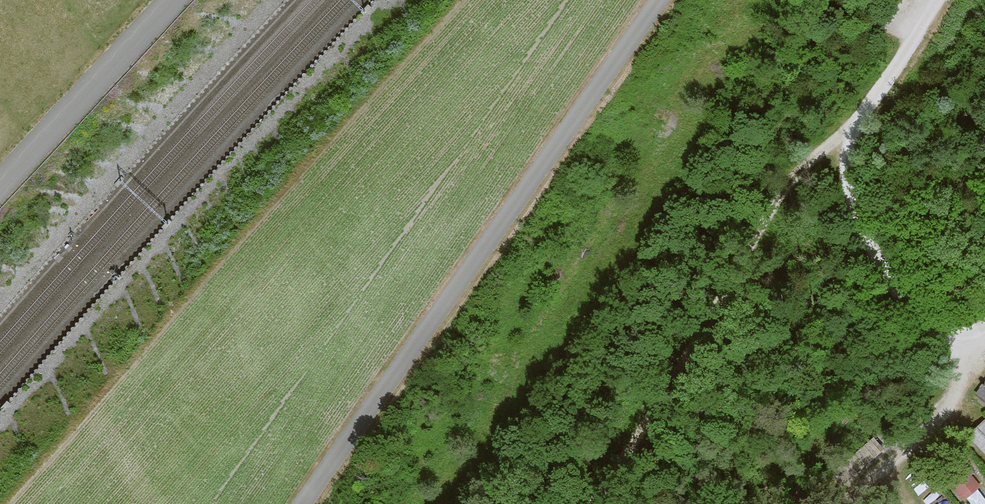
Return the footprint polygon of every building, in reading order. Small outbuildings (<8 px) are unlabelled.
[(984,400),(984,381),(975,392),(984,400)] [(984,455),(984,418),(984,417),(966,437),(984,455)] [(943,476),(965,498),(979,484),(958,462),(943,476)]
